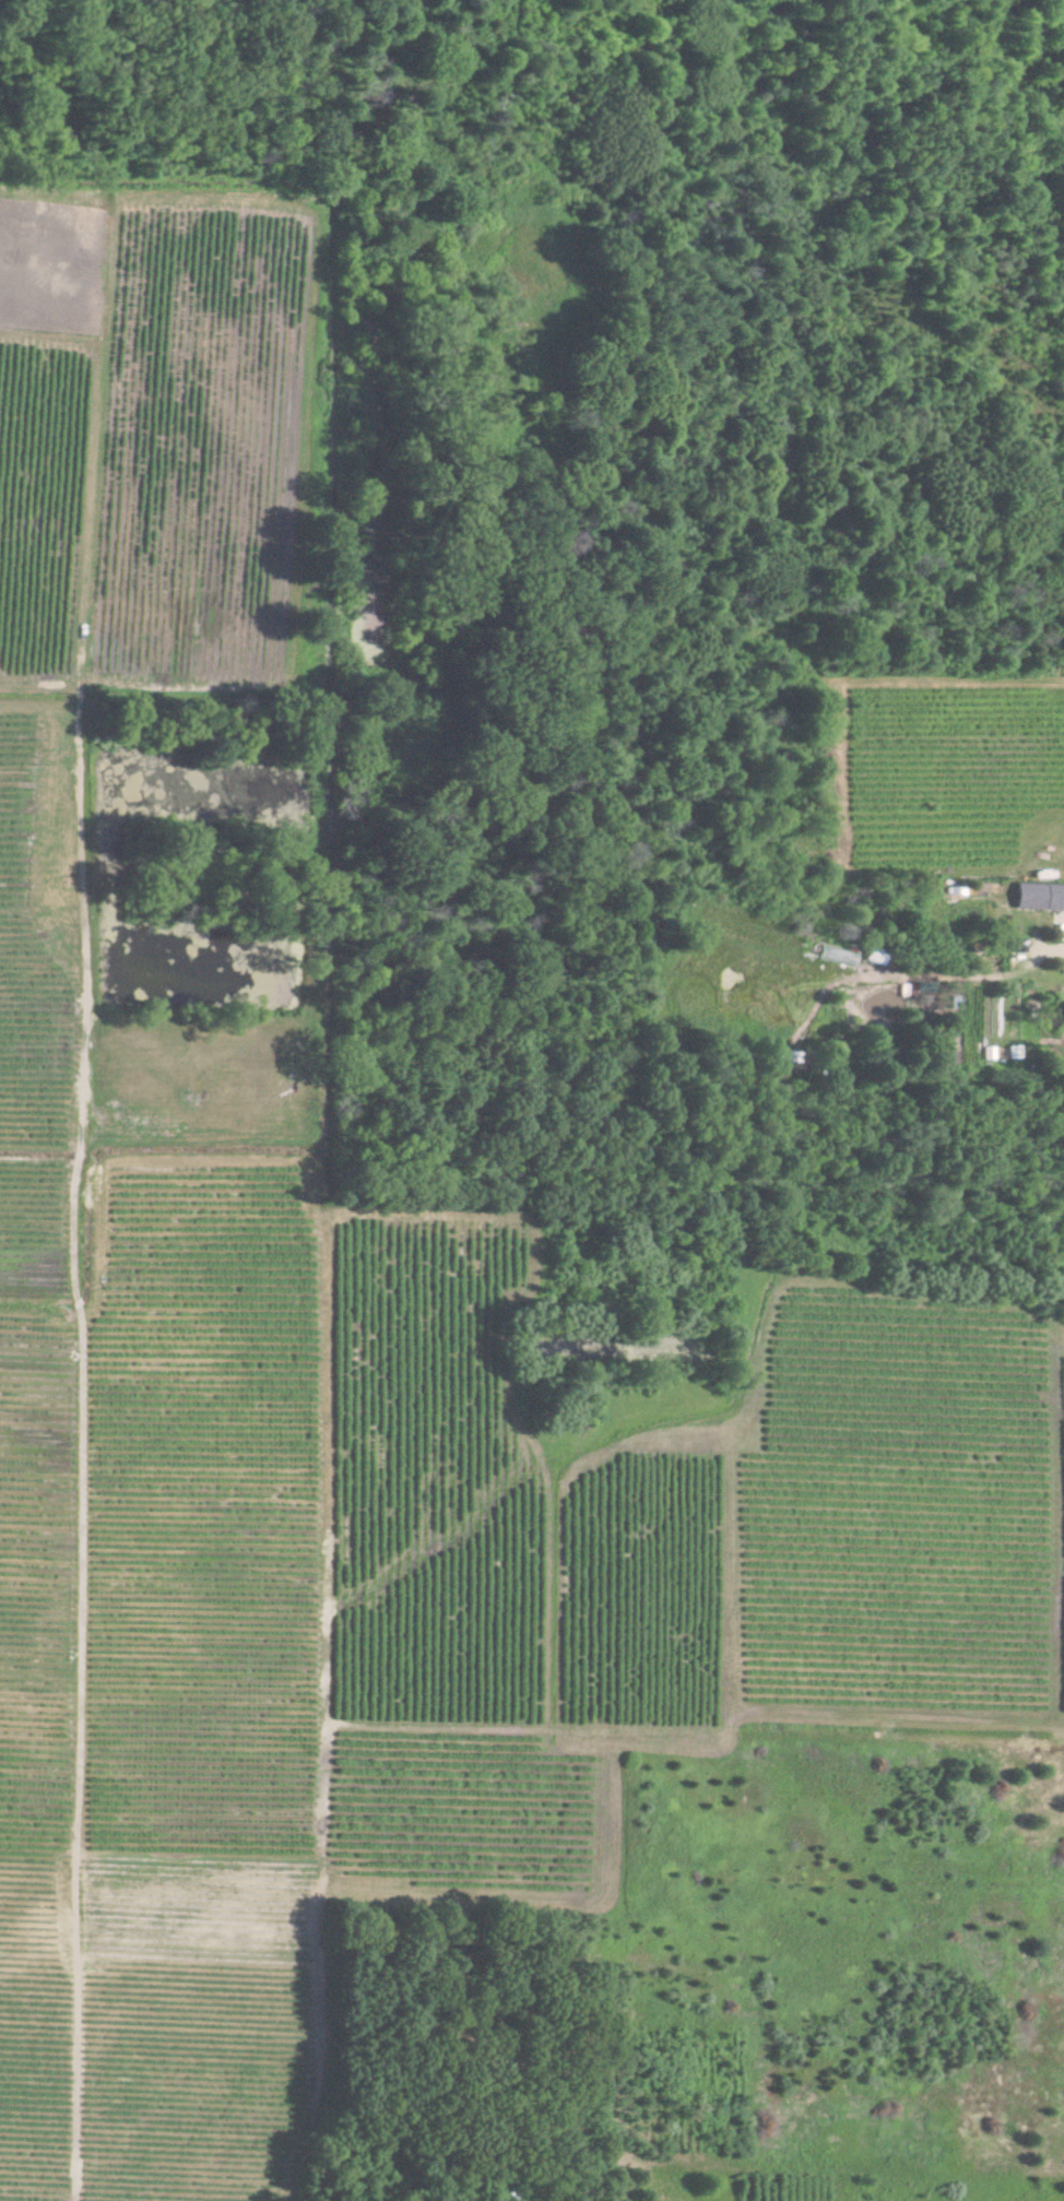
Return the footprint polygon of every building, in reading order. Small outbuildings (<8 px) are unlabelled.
[(1013,883),(1013,909),(1063,911),(1063,885),(1013,883)]
